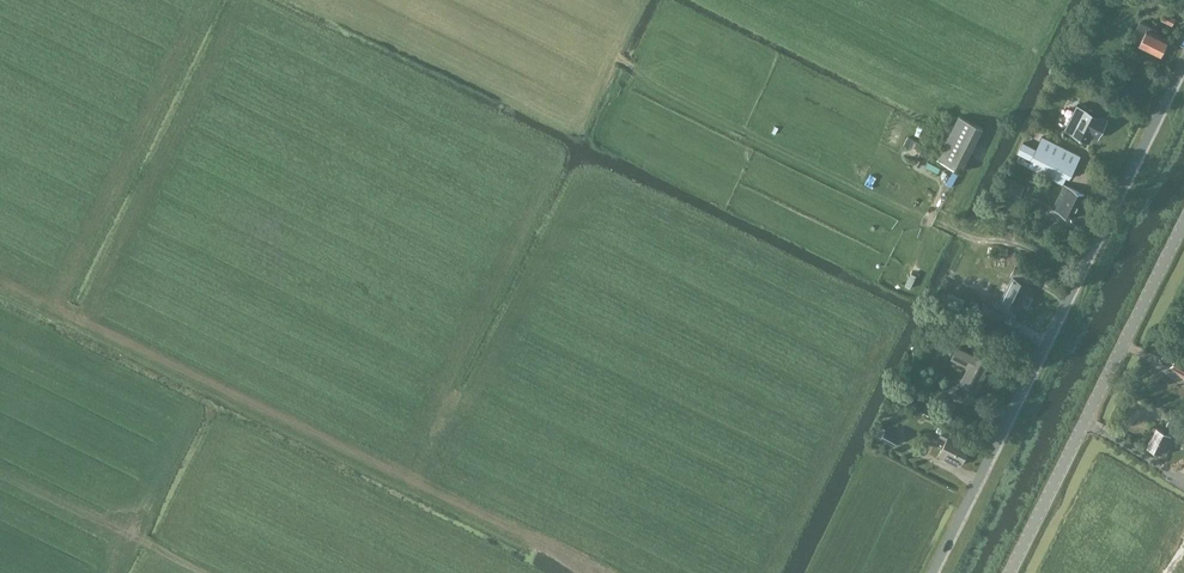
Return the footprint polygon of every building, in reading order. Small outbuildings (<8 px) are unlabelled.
[(1164,12),(1161,20),(1172,25),(1175,18),(1164,12)] [(1156,30),(1148,26),(1139,21),(1134,31),(1142,35),(1138,44),(1159,54),(1167,39),(1154,33),(1156,30)] [(1070,117),(1064,130),(1087,141),(1091,133),(1092,132),(1098,135),(1100,130),(1105,120),(1076,106),(1070,117)] [(983,128),(958,115),(936,159),(961,171),(983,128)] [(1062,184),(1065,178),(1068,179),(1080,156),(1041,136),(1035,148),(1022,142),(1016,153),(1018,155),(1015,161),(1062,184)] [(1031,170),(1028,177),(1037,181),(1040,174),(1031,170)] [(1006,190),(1005,191),(1018,197),(1023,185),(1012,179),(1009,183),(1005,181),(1002,188),(1006,190)] [(1063,184),(1052,208),(1072,218),(1084,194),(1063,184)] [(1011,277),(999,300),(1016,308),(1025,292),(1026,292),(1030,285),(1027,284),(1031,277),(1013,268),(1009,276),(1011,277)] [(984,303),(977,316),(995,327),(1002,314),(984,303)] [(966,367),(959,383),(975,391),(984,374),(982,372),(989,359),(974,352),(973,355),(956,346),(950,359),(966,367)] [(1168,347),(1161,358),(1169,363),(1167,367),(1183,377),(1183,376),(1183,351),(1178,348),(1176,351),(1168,347)] [(906,372),(896,390),(908,396),(915,383),(910,380),(912,375),(906,372)] [(931,390),(921,411),(936,417),(942,404),(937,402),(940,395),(931,390)] [(942,404),(936,417),(941,420),(944,421),(950,408),(942,404)] [(1183,425),(1183,424),(1183,423),(1171,416),(1163,430),(1156,427),(1146,446),(1161,452),(1165,455),(1174,436),(1183,441),(1183,425)] [(941,447),(937,454),(958,465),(968,448),(961,444),(964,437),(942,426),(934,443),(941,447)] [(881,428),(876,438),(879,439),(893,445),(898,436),(884,429),(881,428)]
